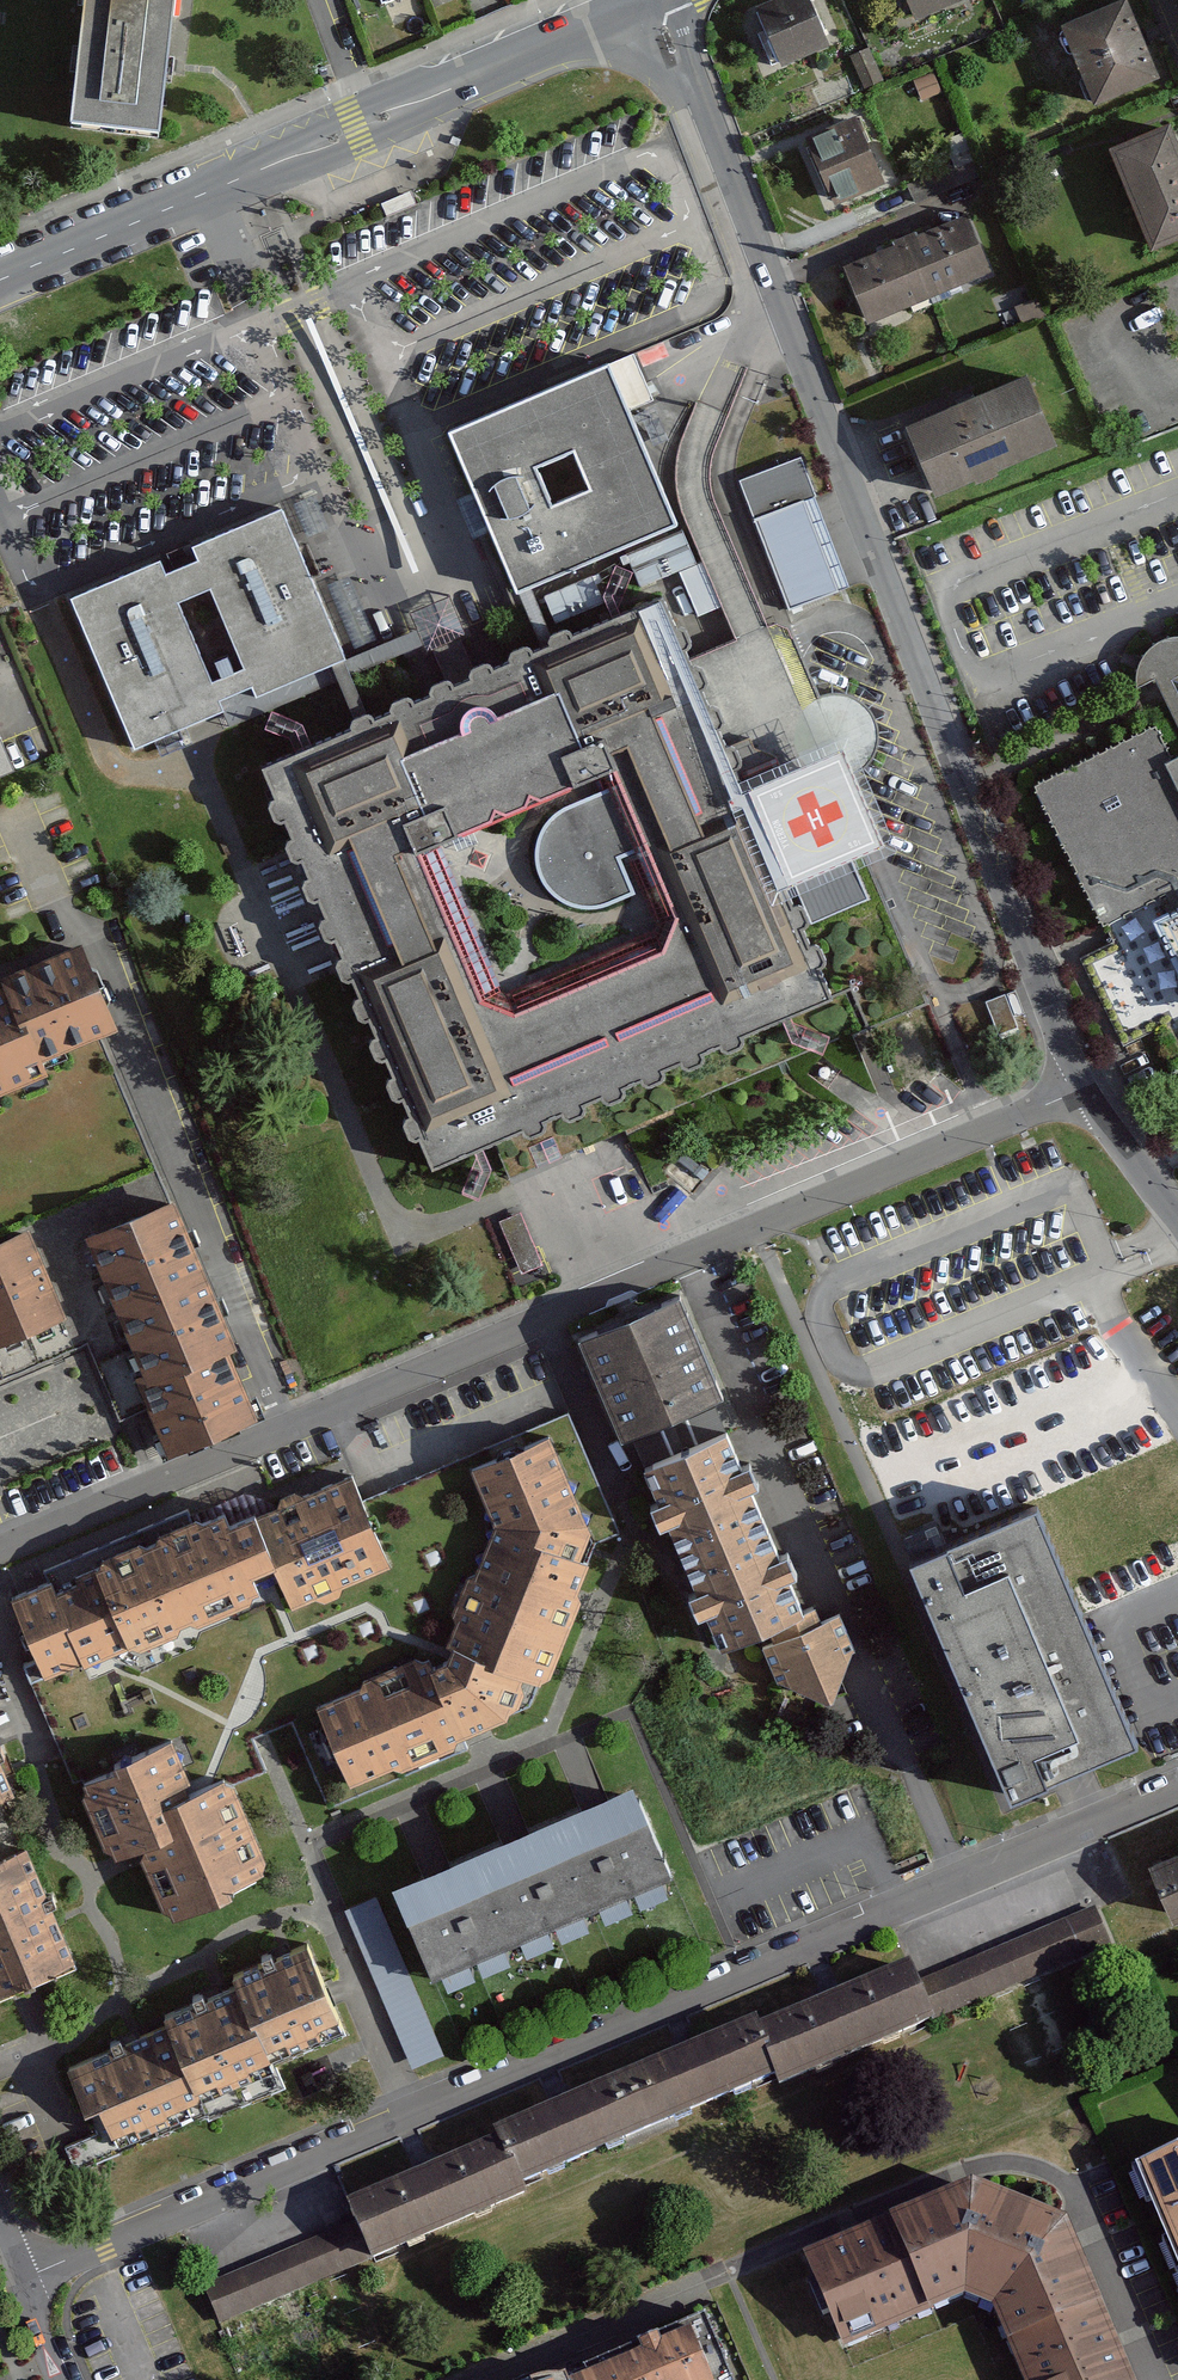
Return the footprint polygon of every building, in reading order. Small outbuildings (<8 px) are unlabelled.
[(83,22),(168,32),(171,0),(86,0),(83,22)] [(783,62),(826,43),(807,0),(774,0),(758,7),(783,62)] [(916,17),(954,0),(909,0),(916,17)] [(1062,29),(1095,104),(1157,77),(1124,2),(1062,29)] [(164,65),(168,32),(83,22),(71,120),(156,130),(161,83),(164,65)] [(859,52),(850,56),(864,88),(882,80),(869,48),(859,52)] [(855,118),(806,139),(833,203),(882,182),(855,118)] [(1110,148),(1153,248),(1177,238),(1177,149),(1177,146),(1171,133),(1168,124),(1110,148)] [(973,158),(908,184),(913,194),(916,202),(981,176),(973,158)] [(914,231),(902,236),(928,296),(990,270),(966,214),(916,235),(914,231)] [(845,265),(868,321),(928,296),(902,236),(891,241),(893,245),(845,265)] [(609,365),(446,435),(515,597),(678,527),(609,365)] [(935,495),(1055,443),(1025,374),(905,426),(935,495)] [(799,457),(738,481),(790,612),(800,608),(850,586),(799,457)] [(280,500),(66,592),(132,744),(346,652),(280,500)] [(658,597),(474,676),(458,637),(430,648),(447,689),(263,767),(434,1166),(826,999),(777,884),(879,840),(851,774),(863,766),(872,754),(877,740),(876,725),(871,711),(860,700),(847,693),(832,691),(817,695),(788,627),(784,617),(772,622),(685,659),(658,597)] [(1176,637),(1164,640),(1157,643),(1149,650),(1140,663),(1137,673),(1135,684),(1137,689),(1154,680),(1161,693),(1177,727),(1177,637),(1176,637)] [(1174,759),(1158,723),(1031,786),(1101,928),(1106,925),(1110,933),(1115,943),(1080,959),(1124,1046),(1140,1040),(1162,1029),(1177,1021),(1177,757),(1174,759)] [(2,994),(28,1062),(110,1029),(80,953),(0,985),(0,990),(2,994)] [(1012,991),(992,994),(996,1026),(1015,1023),(1012,991)] [(38,1086),(28,1062),(2,994),(0,995),(0,1102),(38,1086)] [(114,1318),(206,1279),(172,1197),(79,1236),(114,1318)] [(522,1206),(501,1215),(524,1267),(544,1259),(522,1206)] [(22,1233),(61,1326),(0,1352),(0,1378),(87,1342),(119,1417),(150,1404),(114,1318),(79,1236),(70,1213),(22,1233)] [(0,1242),(0,1352),(61,1326),(22,1233),(0,1242)] [(114,1318),(150,1404),(235,1368),(243,1365),(206,1279),(114,1318)] [(679,1295),(578,1339),(624,1443),(714,1403),(725,1398),(679,1295)] [(235,1368),(150,1404),(170,1451),(255,1416),(235,1368)] [(766,1625),(802,1610),(789,1581),(799,1576),(789,1552),(780,1557),(751,1489),(760,1486),(750,1463),(741,1467),(727,1433),(644,1468),(718,1645),(766,1625)] [(350,1781),(532,1703),(588,1557),(580,1554),(589,1531),(549,1437),(475,1468),(496,1519),(445,1653),(318,1707),(350,1781)] [(193,1525),(188,1513),(44,1573),(47,1581),(12,1596),(45,1672),(258,1583),(251,1568),(274,1558),(294,1605),(390,1564),(352,1474),(229,1526),(223,1512),(193,1525)] [(1035,1506),(913,1557),(1012,1789),(1089,1757),(1134,1737),(1081,1612),(1035,1506)] [(773,1642),(762,1646),(776,1679),(831,1703),(854,1651),(839,1614),(819,1622),(812,1606),(802,1610),(766,1625),(773,1642)] [(165,1745),(84,1779),(115,1853),(137,1844),(168,1917),(229,1891),(226,1883),(267,1866),(230,1779),(187,1798),(165,1745)] [(13,1790),(0,1760),(0,1796),(13,1790)] [(22,1847),(0,1797),(0,1997),(77,1964),(26,1845),(22,1847)] [(430,1890),(401,1902),(430,1971),(666,1869),(637,1801),(614,1811),(430,1890)] [(1177,1913),(1177,1846),(1154,1856),(1177,1914),(1177,1913)] [(348,1907),(344,1909),(411,2069),(413,2068),(444,2055),(376,1895),(348,1907)] [(111,2049),(69,2066),(90,2114),(97,2131),(63,2146),(69,2160),(74,2171),(207,2114),(209,2118),(281,2086),(272,2064),(343,2033),(331,2006),(327,1996),(321,1983),(304,1944),(291,1950),(275,1957),(232,1975),(236,1983),(226,1987),(215,1992),(162,2015),(167,2024),(147,2033),(111,2049)] [(1139,2166),(1177,2258),(1177,2149),(1139,2166)] [(964,2296),(991,2306),(1004,2338),(1022,2379),(1133,2379),(1098,2296),(1065,2219),(972,2184),(894,2218),(805,2257),(845,2348),(931,2310),(964,2296)] [(583,2378),(584,2379),(721,2379),(696,2320),(580,2369),(583,2378)]
